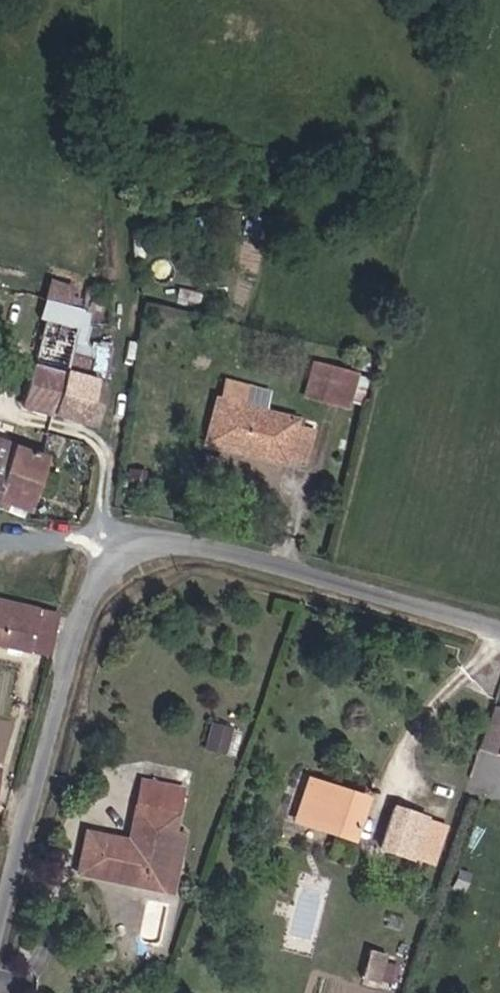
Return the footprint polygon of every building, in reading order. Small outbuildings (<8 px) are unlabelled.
[(24,405),(57,415),(102,427),(108,388),(67,375),(82,329),(88,310),(55,300),(49,319),(36,365),(24,405)] [(343,403),(346,394),(352,373),(332,367),(323,397),(343,403)] [(346,394),(359,398),(365,375),(352,373),(346,394)] [(269,389),(224,377),(207,436),(238,444),(239,438),(256,442),(255,449),(289,457),(291,452),(308,456),(317,424),(302,421),(302,413),(267,404),(269,389)] [(1,493),(2,487),(35,495),(36,489),(44,447),(14,441),(0,437),(0,493),(1,493)] [(47,659),(53,639),(58,619),(37,614),(0,606),(0,646),(47,659)] [(496,705),(482,748),(496,753),(499,754),(499,707),(496,705)] [(214,720),(207,745),(227,751),(234,726),(214,720)] [(341,822),(338,829),(359,836),(371,797),(309,778),(299,809),(341,822)] [(155,883),(160,860),(175,865),(182,843),(166,839),(175,802),(140,792),(127,834),(88,825),(77,863),(144,880),(155,883)] [(437,819),(408,810),(395,850),(423,858),(437,819)] [(367,948),(362,976),(397,983),(403,955),(367,948)]
